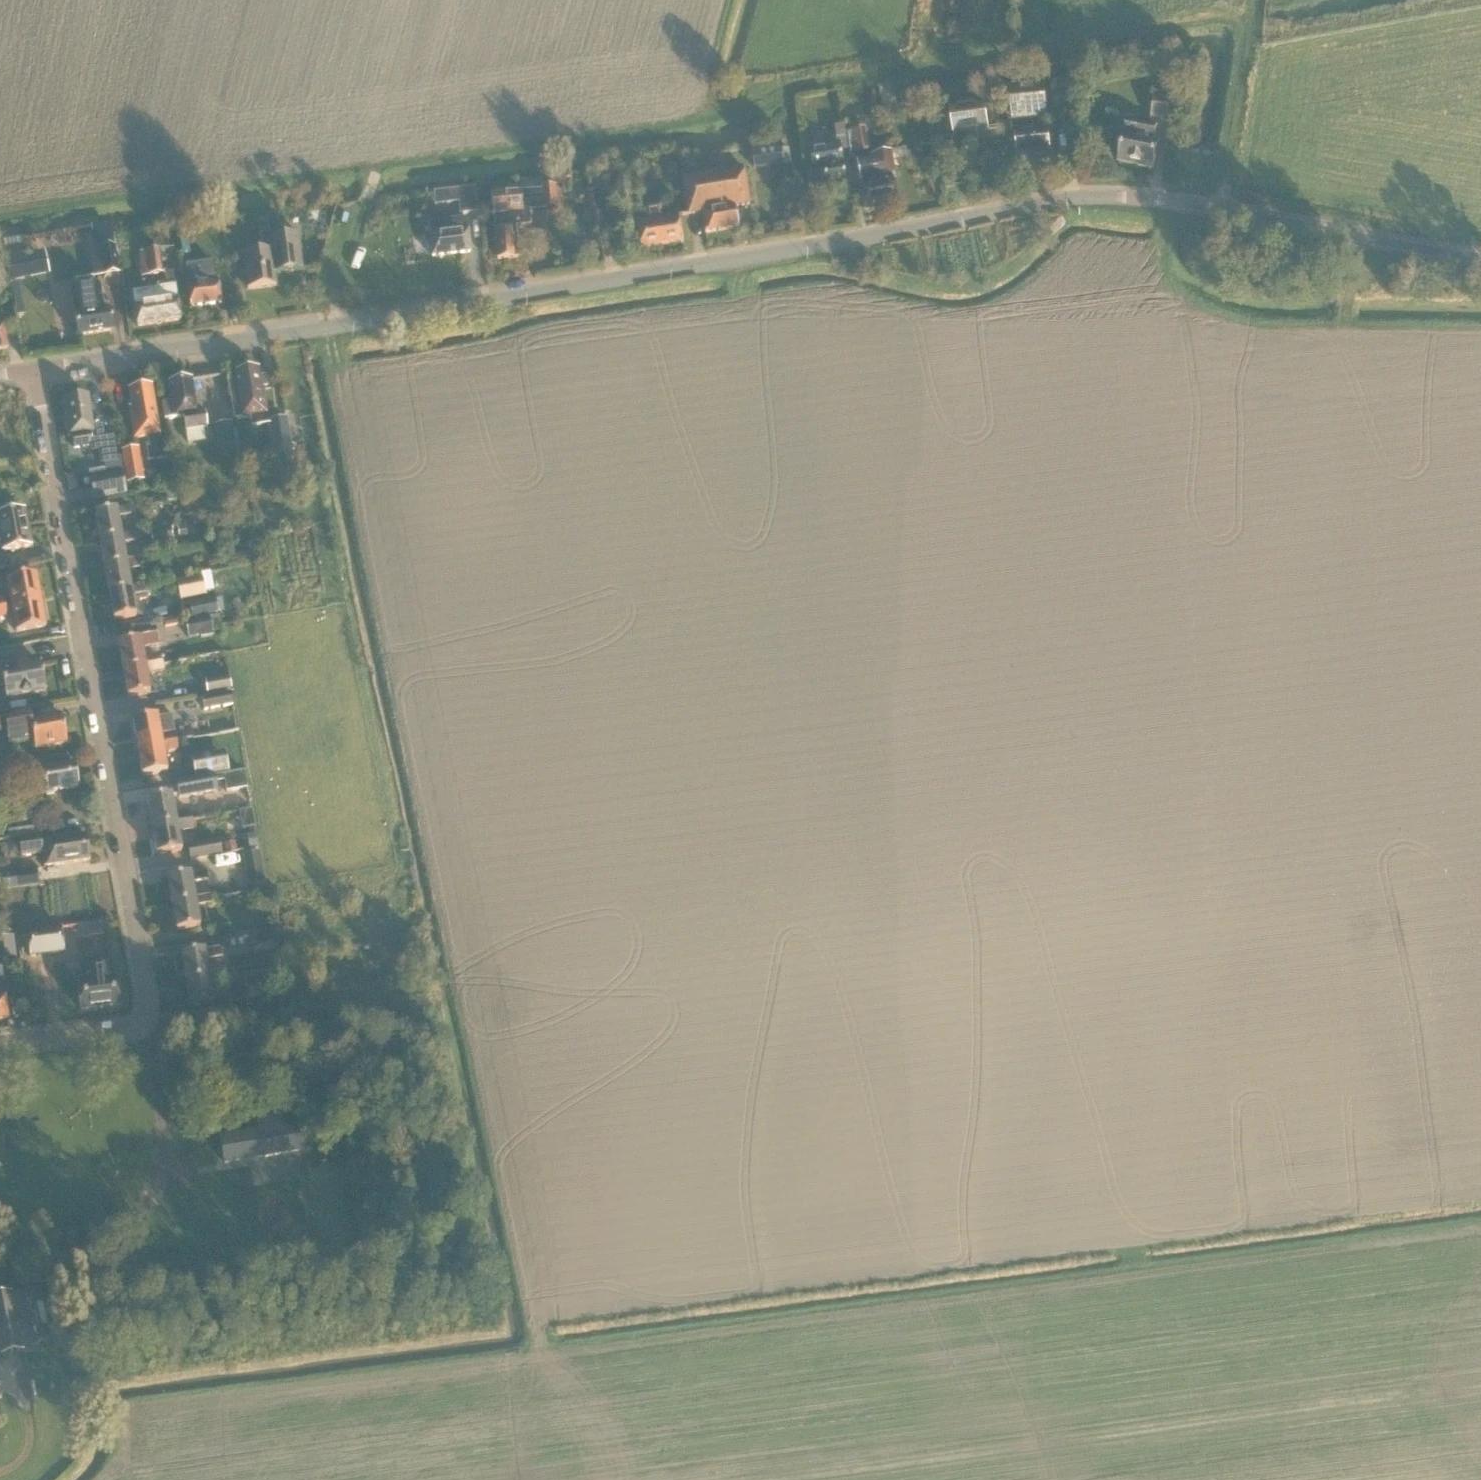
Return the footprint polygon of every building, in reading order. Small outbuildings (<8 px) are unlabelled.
[(1048,117),(1045,80),(1031,81),(1031,84),(1009,86),(1010,92),(1005,93),(1008,117),(1012,117),(1012,121),(1048,117)] [(921,87),(920,83),(897,87),(901,108),(929,103),(926,86),(921,87)] [(1152,116),(1176,120),(1179,99),(1155,95),(1152,116)] [(971,145),(970,140),(970,137),(991,134),(986,105),(978,106),(977,99),(961,102),(962,107),(950,109),(956,147),(971,145)] [(1119,162),(1153,169),(1159,143),(1155,142),(1158,128),(1128,122),(1119,162)] [(953,145),(949,123),(936,125),(940,148),(953,145)] [(847,150),(845,134),(844,134),(843,126),(834,128),(835,140),(838,139),(838,143),(825,145),(826,148),(811,151),(817,188),(844,185),(840,152),(847,150)] [(1035,133),(1034,127),(1027,128),(1027,133),(1016,135),(1018,153),(1017,153),(1020,174),(1053,171),(1051,149),(1049,131),(1035,133)] [(853,133),(845,134),(847,150),(848,150),(848,155),(870,150),(865,128),(852,131),(853,133)] [(894,177),(890,154),(856,161),(860,182),(865,210),(896,204),(891,177),(894,177)] [(749,205),(742,167),(681,177),(688,216),(701,213),(705,233),(739,228),(735,207),(749,205)] [(540,178),(541,187),(543,209),(557,208),(554,176),(540,178)] [(476,185),(446,189),(447,202),(459,200),(461,212),(480,210),(476,185)] [(522,212),(520,192),(491,195),(497,260),(519,258),(516,228),(531,226),(529,211),(522,212)] [(660,205),(660,204),(643,207),(645,217),(635,219),(640,249),(683,242),(678,214),(668,215),(667,204),(660,205)] [(599,235),(612,233),(609,209),(595,211),(599,235)] [(328,231),(327,211),(306,212),(307,232),(328,231)] [(268,234),(267,222),(266,215),(257,217),(262,252),(243,254),(248,290),(276,286),(275,274),(270,235),(268,234)] [(277,221),(267,222),(268,234),(270,235),(275,274),(302,271),(297,235),(279,238),(277,221)] [(86,240),(91,277),(119,273),(112,224),(91,227),(93,239),(86,240)] [(471,252),(467,224),(429,229),(432,257),(471,252)] [(164,274),(160,251),(158,240),(157,230),(137,233),(118,236),(119,244),(138,241),(140,254),(142,266),(140,267),(141,270),(142,277),(164,274)] [(191,253),(189,236),(180,237),(182,255),(191,253)] [(10,283),(50,274),(45,251),(5,260),(10,283)] [(215,277),(213,264),(185,268),(191,307),(221,303),(218,276),(215,277)] [(71,291),(78,336),(114,331),(110,309),(103,310),(99,286),(71,291)] [(176,286),(166,287),(132,292),(137,327),(181,320),(176,286)] [(237,381),(228,383),(234,419),(242,417),(243,419),(268,415),(264,389),(262,389),(259,370),(236,373),(237,381)] [(197,414),(192,380),(169,384),(172,403),(164,405),(166,420),(184,417),(186,430),(207,427),(205,413),(197,414)] [(158,460),(170,458),(166,433),(159,434),(151,386),(129,390),(132,408),(129,408),(134,439),(147,437),(148,447),(155,446),(158,460)] [(88,396),(65,400),(68,422),(66,422),(68,437),(73,436),(75,449),(91,446),(91,447),(92,451),(92,452),(93,454),(99,454),(101,468),(117,465),(113,439),(103,441),(101,423),(93,425),(92,423),(91,416),(88,396)] [(293,459),(287,418),(267,421),(274,462),(293,459)] [(237,453),(232,422),(216,425),(220,456),(237,453)] [(144,481),(138,448),(121,450),(126,483),(144,481)] [(126,494),(121,469),(88,475),(94,501),(126,494)] [(122,537),(121,535),(118,518),(132,515),(130,507),(116,509),(116,510),(95,514),(100,541),(122,537)] [(25,510),(0,514),(0,540),(2,552),(31,547),(25,510)] [(185,525),(177,527),(180,538),(188,537),(185,525)] [(173,540),(171,528),(152,531),(154,544),(173,540)] [(122,537),(100,541),(105,567),(126,563),(126,562),(123,544),(137,542),(135,533),(121,535),(122,537)] [(131,589),(131,588),(128,570),(141,568),(140,559),(126,562),(126,563),(105,567),(110,593),(131,589)] [(206,596),(205,593),(214,591),(210,574),(176,581),(180,601),(206,596)] [(11,606),(41,600),(37,575),(7,580),(11,606)] [(131,589),(110,593),(114,620),(136,616),(132,597),(146,594),(145,585),(131,588),(131,589)] [(217,613),(215,599),(189,604),(192,618),(217,613)] [(41,600),(11,606),(16,632),(46,626),(41,600)] [(213,633),(210,617),(186,622),(189,638),(213,633)] [(119,644),(123,671),(145,667),(145,665),(142,647),(159,644),(158,634),(139,637),(140,640),(119,644)] [(26,658),(0,663),(0,687),(3,687),(6,700),(46,692),(41,664),(28,667),(26,658)] [(145,667),(123,671),(128,698),(150,694),(146,674),(164,670),(163,662),(145,665),(145,667)] [(231,690),(229,676),(205,680),(207,694),(231,690)] [(233,706),(231,693),(203,698),(205,710),(233,706)] [(29,712),(0,717),(0,734),(7,732),(9,743),(33,739),(35,749),(67,744),(62,716),(31,722),(29,712)] [(143,719),(133,721),(138,749),(177,742),(176,735),(161,737),(157,719),(157,717),(143,719)] [(177,742),(138,749),(143,777),(167,772),(164,753),(178,750),(177,742)] [(224,752),(192,757),(195,778),(227,773),(224,752)] [(78,787),(73,763),(37,770),(36,765),(20,768),(24,798),(40,795),(40,796),(52,794),(52,792),(78,787)] [(215,778),(178,784),(180,797),(217,791),(215,778)] [(152,828),(192,820),(190,812),(175,815),(171,796),(147,800),(152,828)] [(39,821),(37,809),(16,812),(18,824),(39,821)] [(255,810),(244,812),(248,829),(259,827),(255,810)] [(192,820),(152,828),(157,855),(181,851),(178,832),(193,829),(192,820)] [(41,834),(39,822),(18,825),(20,837),(41,834)] [(259,846),(257,834),(249,836),(251,848),(259,846)] [(90,861),(87,836),(42,842),(41,837),(19,840),(21,856),(43,853),(45,867),(90,861)] [(222,855),(219,841),(187,846),(190,861),(222,855)] [(237,851),(236,842),(224,843),(226,853),(237,851)] [(260,851),(243,854),(247,872),(263,869),(260,851)] [(37,869),(0,874),(0,889),(3,888),(3,889),(39,885),(37,869)] [(195,900),(195,898),(192,883),(208,880),(207,872),(190,875),(190,874),(167,878),(172,904),(195,900)] [(277,910),(274,892),(257,894),(259,912),(277,910)] [(195,900),(172,904),(177,931),(200,927),(196,907),(212,904),(211,895),(195,898),(195,900)] [(228,934),(226,923),(208,926),(210,937),(228,934)] [(64,954),(61,927),(26,931),(29,958),(64,954)] [(276,941),(274,929),(245,933),(225,936),(227,949),(247,946),(247,945),(276,941)] [(0,938),(0,961),(17,959),(14,936),(0,938)] [(209,977),(209,974),(206,960),(222,957),(220,948),(205,951),(204,950),(181,954),(186,981),(209,977)] [(113,982),(111,959),(81,963),(84,985),(78,986),(81,1010),(119,1005),(116,982),(113,982)] [(280,980),(278,968),(238,975),(241,987),(280,980)] [(209,977),(186,981),(190,1007),(214,1003),(210,983),(226,980),(227,983),(234,982),(232,971),(225,972),(224,971),(209,974),(209,977)] [(4,988),(0,988),(0,1020),(8,1019),(6,997),(5,997),(4,988)] [(282,1128),(280,1116),(256,1120),(258,1132),(220,1138),(224,1164),(303,1151),(299,1125),(282,1128)] [(21,1350),(11,1295),(0,1297),(0,1354),(21,1350)]
